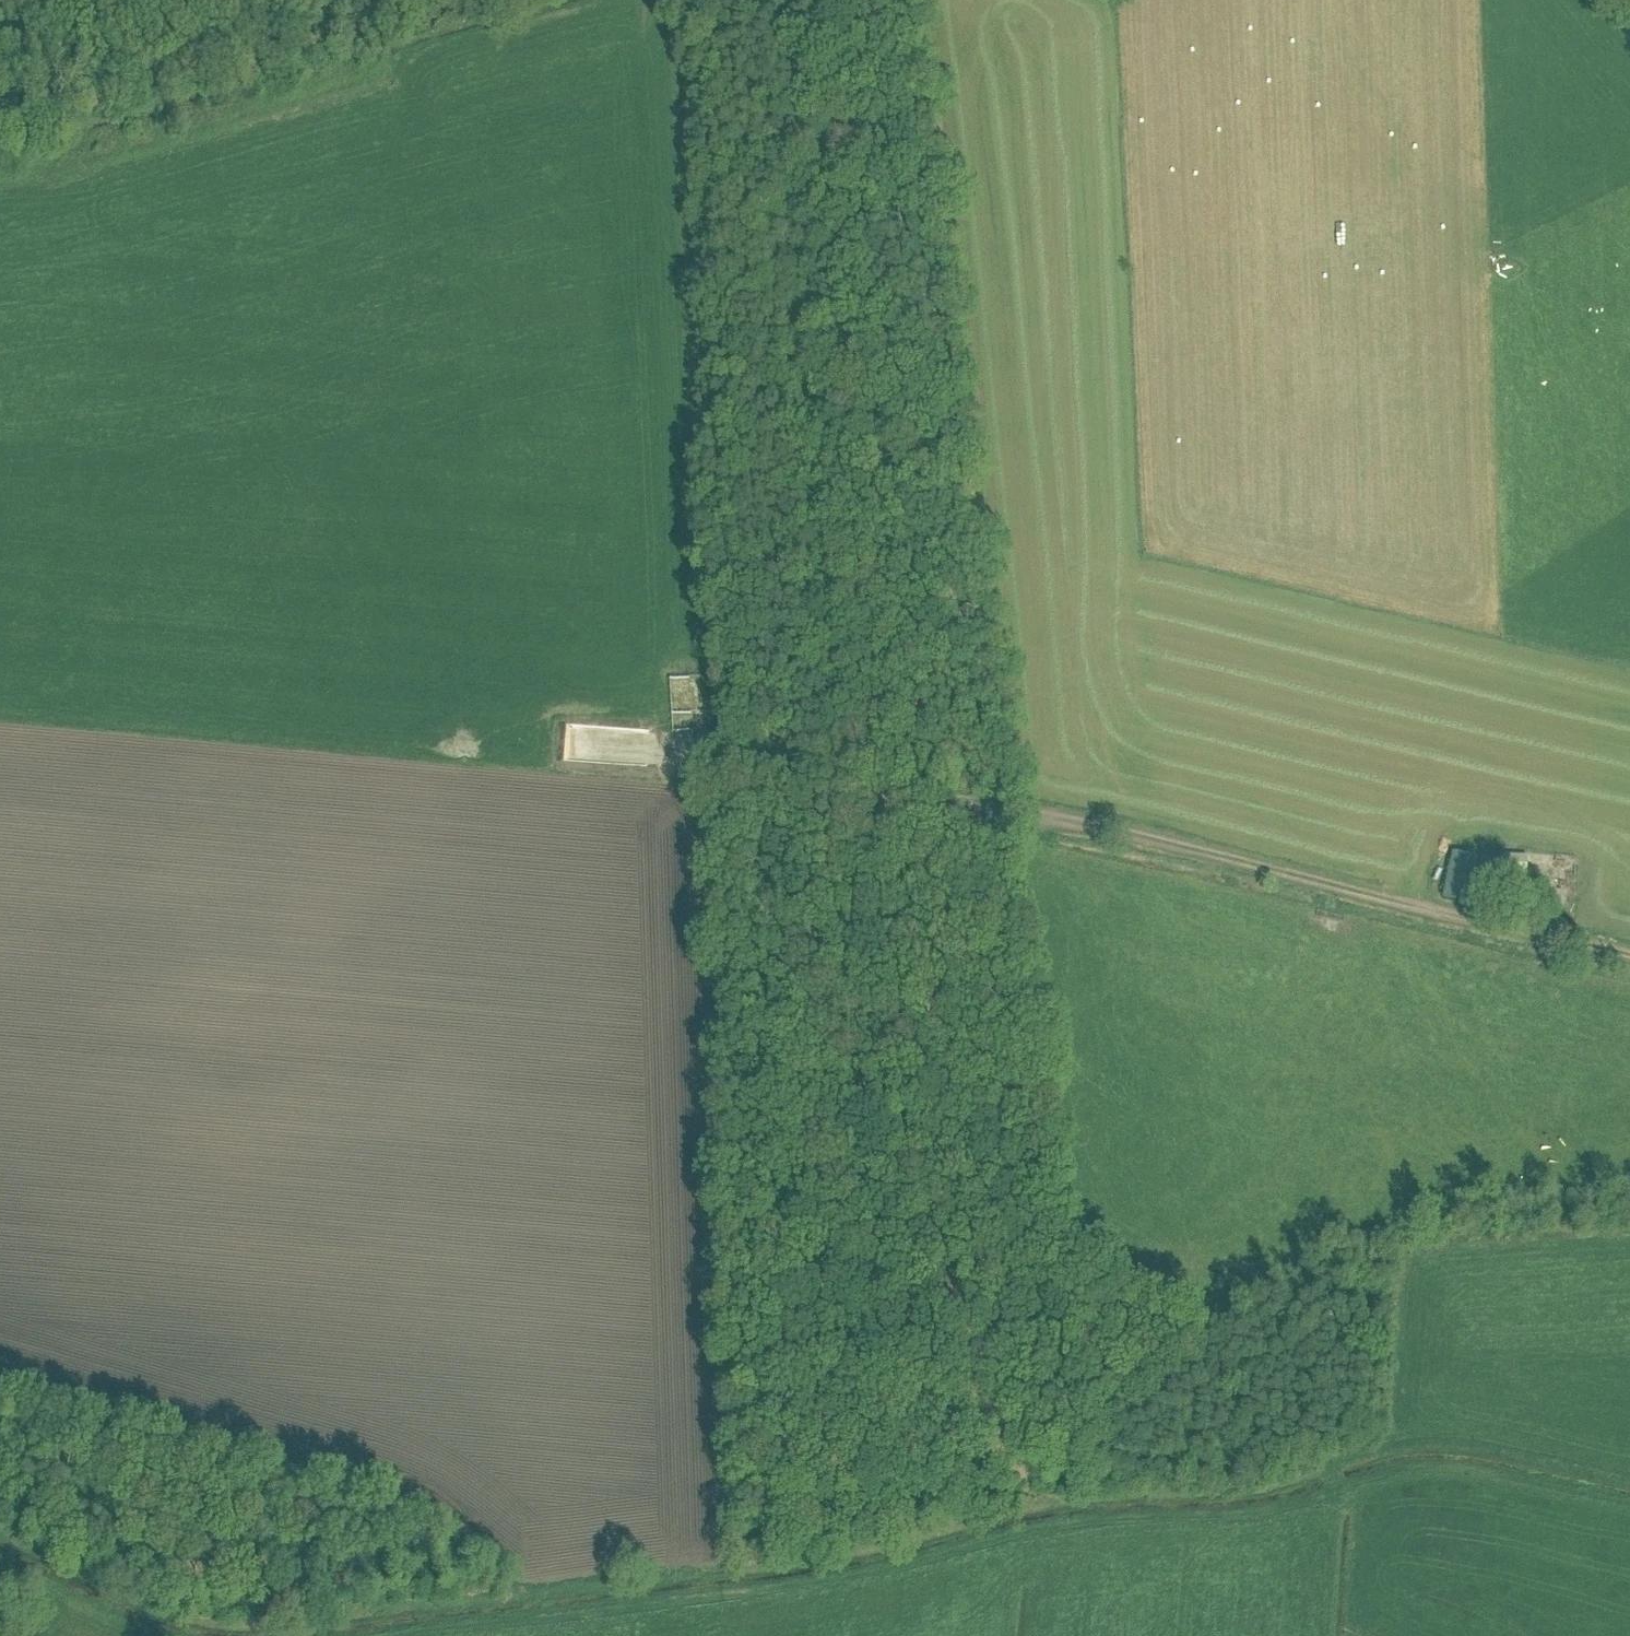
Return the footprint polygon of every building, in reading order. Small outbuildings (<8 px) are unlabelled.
[(703,688),(681,689),(683,725),(704,724),(703,688)] [(1453,854),(1443,900),(1467,906),(1477,859),(1453,854)] [(1501,877),(1528,878),(1529,857),(1502,856),(1501,877)]
